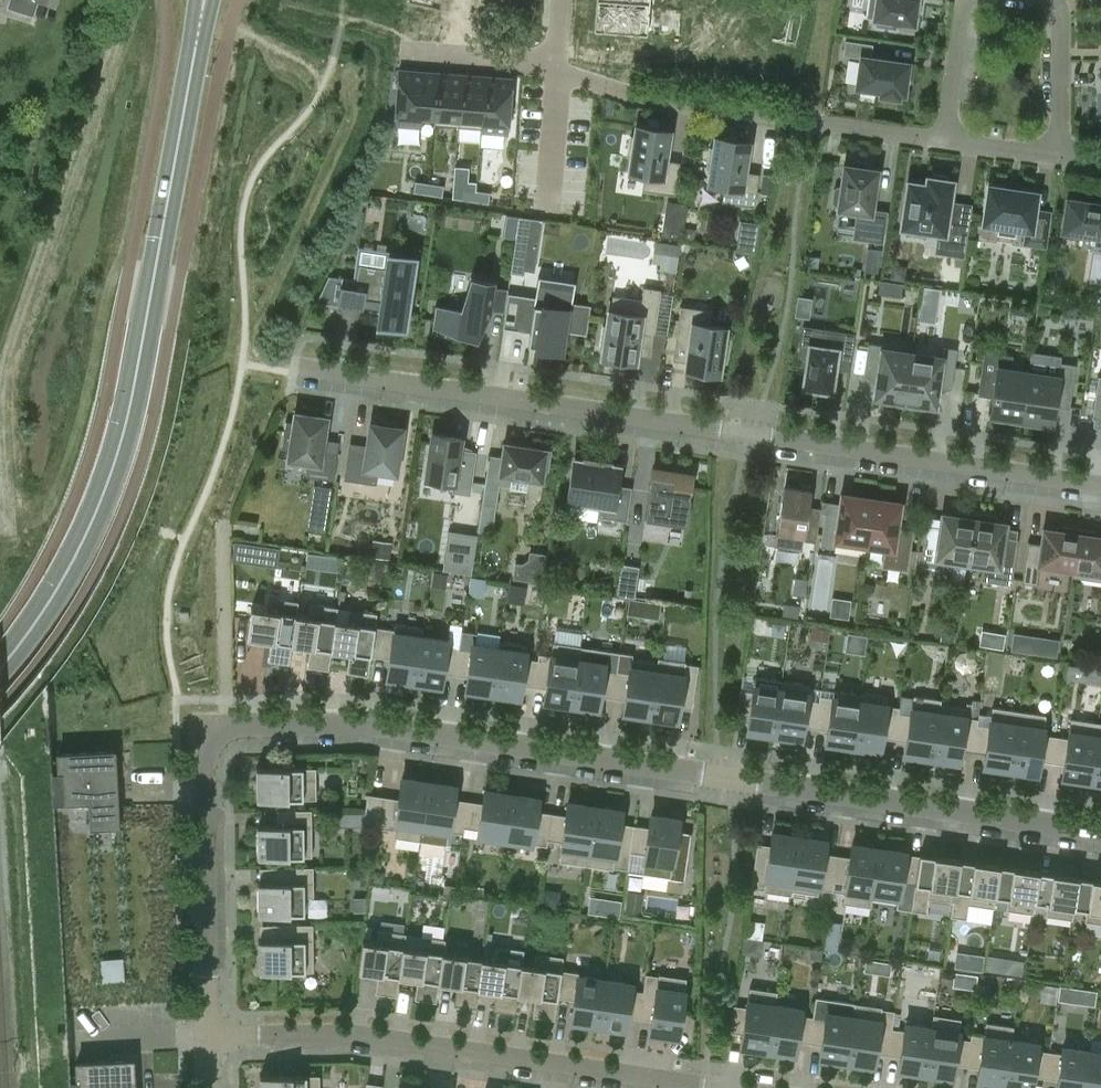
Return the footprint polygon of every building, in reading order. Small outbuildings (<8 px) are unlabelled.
[(8,7),(33,16),(38,0),(10,0),(8,7)] [(594,30),(647,34),(648,32),(742,39),(745,0),(596,0),(594,30)] [(914,18),(918,19),(920,3),(917,3),(917,0),(876,0),(873,18),(877,19),(876,25),(895,28),(896,21),(914,24),(914,18)] [(903,93),(905,80),(908,80),(910,67),(907,66),(908,63),(870,58),(872,44),(845,41),(843,54),(861,57),(857,86),(881,90),(881,94),(898,97),(898,92),(903,93)] [(397,66),(392,128),(419,130),(420,119),(435,120),(436,106),(439,69),(424,68),(397,66)] [(436,106),(435,120),(459,121),(463,71),(439,69),(436,106)] [(463,71),(459,121),(483,123),(486,73),(463,71)] [(483,123),(482,135),(505,137),(510,75),(486,73),(483,123)] [(674,194),(679,162),(664,160),(668,130),(660,129),(658,126),(648,124),(645,127),(637,125),(636,136),(630,135),(627,156),(633,157),(630,173),(645,175),(643,189),(674,194)] [(754,206),(758,174),(743,171),(747,142),(740,140),(737,137),(727,136),(724,138),(717,137),(715,148),(709,147),(706,167),(712,168),(710,184),(724,187),(722,201),(754,206)] [(882,242),(887,211),(871,209),(877,170),(870,169),(871,166),(868,162),(855,160),(851,163),(851,166),(844,165),(841,187),(838,186),(834,189),(832,202),(835,206),(838,206),(838,208),(857,211),(853,238),(882,242)] [(954,210),(955,202),(949,201),(952,181),(947,180),(948,175),(933,173),(932,178),(927,177),(926,184),(908,181),(901,227),(906,228),(905,234),(925,237),(926,231),(943,234),(940,253),(963,257),(970,212),(954,210)] [(763,174),(760,192),(771,194),(773,175),(763,174)] [(413,191),(428,194),(429,183),(415,180),(413,191)] [(444,185),(429,183),(428,194),(442,196),(444,185)] [(1044,244),(1048,212),(1029,210),(1032,192),(989,186),(984,222),(1027,228),(1025,242),(1044,244)] [(460,198),(474,201),(476,190),(461,188),(460,198)] [(490,192),(476,190),(474,201),(488,203),(490,192)] [(1088,202),(1088,200),(1067,197),(1062,230),(1096,235),(1095,245),(1100,246),(1100,204),(1088,202)] [(666,200),(661,235),(679,237),(684,203),(666,200)] [(506,214),(503,236),(515,238),(517,226),(519,216),(506,214)] [(519,216),(517,226),(538,229),(540,219),(519,216)] [(740,220),(736,248),(756,251),(761,223),(740,220)] [(684,227),(682,239),(693,240),(694,229),(684,227)] [(664,242),(660,270),(675,272),(680,244),(664,242)] [(380,311),(378,324),(404,328),(414,258),(388,255),(386,269),(359,265),(356,279),(341,277),(337,306),(363,310),(363,309),(380,311)] [(865,262),(864,275),(878,277),(880,264),(865,262)] [(892,263),(890,278),(905,280),(906,265),(892,263)] [(496,281),(470,277),(466,309),(435,305),(432,327),(457,331),(456,336),(477,339),(492,310),(504,312),(508,289),(495,287),(496,281)] [(879,279),(878,292),(901,295),(903,283),(879,279)] [(522,325),(519,345),(554,350),(556,336),(571,338),(576,305),(563,303),(565,287),(528,282),(526,297),(508,295),(505,312),(504,322),(522,325)] [(622,363),(623,361),(634,362),(638,332),(654,335),(660,289),(643,287),(641,300),(612,296),(608,326),(603,325),(599,348),(605,348),(603,358),(607,358),(607,361),(622,363)] [(924,287),(923,295),(938,297),(939,289),(924,287)] [(717,374),(719,365),(724,366),(727,343),(722,343),(724,327),(710,325),(712,310),(680,306),(676,338),(691,340),(687,370),(698,372),(698,374),(713,376),(713,374),(717,374)] [(835,363),(850,365),(855,334),(803,326),(799,358),(807,359),(803,387),(831,391),(835,363)] [(884,403),(904,406),(912,352),(881,348),(882,345),(868,343),(864,374),(877,376),(874,397),(884,399),(884,403)] [(912,352),(904,406),(924,409),(925,405),(935,406),(938,385),(951,387),(957,348),(943,346),(942,357),(912,352)] [(990,414),(1021,419),(1028,369),(1011,367),(1013,355),(984,350),(984,351),(982,362),(979,383),(994,386),(990,414)] [(977,351),(975,361),(982,362),(984,351),(977,351)] [(1028,369),(1021,419),(1051,423),(1056,395),(1071,397),(1076,364),(1060,362),(1059,374),(1028,369)] [(1098,375),(1092,418),(1100,419),(1100,376),(1098,375)] [(333,480),(338,453),(322,450),(327,417),(295,413),(293,422),(286,421),(281,449),(289,450),(288,459),(308,462),(305,476),(333,480)] [(375,483),(377,470),(395,473),(402,429),(393,427),(394,423),(380,421),(379,425),(371,424),(367,454),(349,451),(345,479),(375,483)] [(469,493),(475,452),(460,450),(462,437),(432,433),(425,479),(453,483),(452,491),(469,493)] [(541,480),(543,469),(548,470),(550,450),(504,443),(500,474),(501,474),(499,484),(510,485),(510,488),(527,490),(529,478),(541,480)] [(627,521),(632,487),(615,484),(618,466),(605,464),(606,458),(582,455),(581,461),(575,460),(569,499),(599,504),(597,516),(627,521)] [(653,466),(645,517),(686,523),(693,473),(653,466)] [(328,528),(335,486),(318,483),(311,525),(328,528)] [(802,540),(816,542),(820,508),(807,506),(810,486),(784,483),(775,546),(801,550),(802,540)] [(835,540),(866,545),(873,498),(859,496),(859,495),(841,493),(838,514),(825,512),(820,546),(834,548),(835,540)] [(900,502),(873,498),(866,545),(885,548),(883,566),(906,569),(912,531),(896,528),(900,502)] [(480,530),(491,531),(496,502),(485,500),(480,530)] [(943,559),(967,563),(975,513),(954,510),(953,516),(942,514),(940,527),(926,525),(920,567),(941,571),(943,559)] [(996,516),(975,513),(967,563),(983,565),(980,581),(1011,585),(1018,538),(1004,536),(1006,523),(995,522),(996,516)] [(1039,565),(1073,569),(1079,528),(1062,525),(1061,531),(1043,528),(1041,544),(1028,542),(1022,583),(1036,585),(1039,565)] [(445,562),(471,566),(475,532),(449,528),(445,562)] [(1073,569),(1072,576),(1100,581),(1100,537),(1095,536),(1096,530),(1079,528),(1073,569)] [(373,539),(370,557),(388,559),(390,542),(373,539)] [(238,543),(236,559),(274,563),(275,547),(238,543)] [(514,562),(512,578),(534,581),(542,582),(545,553),(529,551),(528,558),(522,563),(514,562)] [(306,566),(316,567),(318,555),(308,553),(306,566)] [(827,593),(831,559),(816,558),(812,591),(827,593)] [(639,566),(620,563),(616,595),(635,598),(639,566)] [(433,571),(431,586),(444,588),(447,573),(433,571)] [(470,576),(468,595),(483,597),(485,578),(470,576)] [(525,586),(510,584),(507,600),(523,602),(525,586)] [(289,664),(292,644),(291,644),(295,615),(296,615),(298,601),(270,597),(268,610),(251,608),(246,637),(271,641),(268,660),(289,664)] [(307,616),(296,615),(295,615),(291,644),(292,644),(310,646),(307,666),(328,669),(331,650),(330,649),(335,620),(337,607),(309,603),(307,616)] [(784,603),(782,615),(798,618),(800,605),(784,603)] [(347,622),(335,620),(330,649),(331,650),(349,652),(346,672),(368,675),(370,655),(374,626),(375,626),(377,613),(349,609),(347,622)] [(394,629),(375,626),(374,626),(370,655),(390,658),(387,678),(414,682),(422,627),(395,623),(394,629)] [(422,627),(414,682),(440,686),(442,673),(455,675),(459,648),(446,646),(447,640),(421,636),(422,627)] [(817,627),(815,640),(826,641),(828,628),(817,627)] [(982,629),(980,644),(1003,648),(1005,633),(982,629)] [(461,630),(459,648),(455,675),(468,676),(466,690),(492,694),(500,641),(499,641),(498,647),(475,644),(477,633),(461,630)] [(945,630),(943,641),(954,643),(956,631),(945,630)] [(1013,632),(1010,650),(1027,652),(1029,635),(1013,632)] [(538,659),(537,659),(525,658),(527,645),(500,641),(492,694),(519,698),(521,684),(534,686),(538,659)] [(538,653),(538,659),(534,686),(546,688),(544,701),(571,705),(580,646),(553,642),(551,655),(538,653)] [(581,646),(580,646),(571,705),(598,709),(600,696),(612,698),(616,670),(604,669),(605,663),(579,659),(581,646)] [(631,658),(629,672),(616,670),(612,698),(625,700),(623,713),(650,717),(659,657),(658,657),(657,661),(631,658)] [(659,657),(650,717),(677,720),(678,707),(691,709),(698,665),(685,663),(685,661),(659,657)] [(1089,668),(1087,682),(1100,683),(1100,681),(1100,669),(1089,668)] [(747,731),(774,735),(782,680),(780,680),(779,689),(753,685),(752,692),(739,690),(736,716),(749,718),(747,731)] [(808,684),(782,680),(774,735),(800,739),(802,726),(815,728),(819,701),(818,701),(806,699),(808,684)] [(819,695),(818,701),(819,701),(815,728),(828,730),(826,743),(852,747),(860,692),(859,691),(859,694),(833,690),(832,697),(819,695)] [(887,695),(860,692),(852,747),(879,751),(881,737),(894,739),(898,712),(899,707),(886,705),(887,695)] [(910,714),(898,712),(894,739),(907,741),(905,754),(931,758),(938,708),(939,708),(940,699),(913,695),(910,714)] [(989,726),(976,725),(973,751),(985,753),(983,766),(1010,770),(1018,711),(992,707),(989,726)] [(965,712),(939,708),(938,708),(931,758),(958,762),(960,749),(973,751),(976,725),(977,719),(964,717),(965,712)] [(1045,715),(1018,711),(1010,770),(1037,774),(1038,760),(1051,762),(1055,736),(1042,734),(1045,715)] [(1068,738),(1055,736),(1051,762),(1064,764),(1062,777),(1089,781),(1097,722),(1070,718),(1068,738)] [(1097,722),(1089,781),(1100,783),(1100,723),(1097,722)] [(91,829),(118,828),(114,751),(57,754),(59,778),(53,779),(54,800),(60,800),(60,805),(89,803),(91,829)] [(256,799),(316,798),(315,767),(256,768),(256,799)] [(398,799),(383,797),(379,827),(394,830),(393,837),(420,841),(428,781),(402,778),(398,799)] [(428,781),(420,841),(446,845),(448,831),(463,834),(464,827),(468,801),(453,799),(455,785),(428,781)] [(483,803),(468,801),(464,827),(479,830),(478,837),(504,841),(511,794),(485,790),(483,803)] [(363,825),(379,827),(383,797),(367,794),(363,825)] [(511,794),(504,841),(546,847),(547,840),(551,813),(536,811),(538,798),(511,794)] [(566,815),(551,813),(547,840),(562,842),(559,861),(586,865),(595,806),(568,802),(566,815)] [(595,806),(586,865),(612,869),(613,867),(628,869),(630,852),(634,825),(619,823),(621,810),(595,806)] [(311,809),(283,809),(283,825),(257,825),(257,857),(311,856),(311,809)] [(630,852),(645,854),(642,873),(683,879),(690,833),(676,831),(678,818),(651,814),(649,827),(634,825),(630,852)] [(763,891),(790,895),(799,836),(772,832),(770,845),(757,843),(750,891),(763,893),(763,891)] [(826,840),(799,836),(790,895),(791,895),(791,891),(817,895),(818,889),(832,891),(833,882),(838,848),(825,846),(826,840)] [(851,850),(838,848),(833,882),(846,884),(843,903),(870,907),(878,848),(852,844),(851,850)] [(897,908),(911,910),(918,860),(904,858),(905,852),(878,848),(870,907),(871,900),(897,904),(897,908)] [(918,860),(911,910),(927,912),(929,898),(952,901),(950,916),(951,916),(959,859),(919,854),(918,860)] [(998,865),(959,859),(951,916),(966,918),(968,904),(992,907),(998,865)] [(1038,871),(998,865),(992,907),(993,907),(995,896),(1008,898),(1006,909),(1032,913),(1038,871)] [(313,866),(283,867),(283,882),(257,883),(258,914),(304,913),(304,896),(313,896),(313,866)] [(373,870),(371,881),(382,883),(384,871),(373,870)] [(1077,877),(1038,871),(1032,913),(1033,913),(1034,902),(1047,903),(1045,915),(1071,919),(1077,877)] [(1077,877),(1071,919),(1072,919),(1074,907),(1086,909),(1085,921),(1100,923),(1100,880),(1077,877)] [(444,885),(444,890),(453,891),(454,881),(449,881),(444,885)] [(627,894),(624,913),(641,915),(643,896),(627,894)] [(366,897),(353,897),(353,912),(366,912),(366,897)] [(570,912),(569,920),(582,922),(583,914),(570,912)] [(313,970),(312,924),(284,924),(284,940),(258,940),(258,971),(313,970)] [(396,996),(399,976),(398,976),(405,933),(378,929),(376,942),(362,940),(358,970),(378,973),(375,993),(396,996)] [(405,933),(398,976),(399,976),(417,978),(414,998),(436,1001),(438,981),(444,939),(417,935),(415,948),(404,946),(405,933)] [(445,939),(444,939),(438,981),(457,984),(454,1004),(475,1007),(478,987),(477,987),(481,958),(443,952),(445,939)] [(852,940),(850,952),(862,954),(864,942),(852,940)] [(810,948),(809,959),(821,960),(822,949),(810,948)] [(533,966),(521,964),(517,993),(535,996),(533,1016),(554,1019),(557,996),(561,970),(563,956),(535,952),(533,966)] [(984,955),(973,954),(971,969),(982,970),(984,955)] [(1005,958),(987,956),(985,971),(1003,973),(1005,958)] [(521,964),(481,958),(477,987),(478,987),(496,990),(493,1010),(514,1013),(517,993),(521,964)] [(579,972),(561,970),(557,996),(574,999),(571,1021),(598,1025),(605,979),(579,975),(579,972)] [(980,972),(979,985),(991,987),(993,974),(980,972)] [(646,973),(643,991),(639,1018),(652,1020),(650,1033),(677,1037),(686,978),(659,974),(658,975),(646,973)] [(631,983),(605,979),(598,1025),(624,1029),(626,1016),(639,1018),(643,991),(630,989),(631,983)] [(1086,1011),(1086,1002),(1098,1003),(1099,986),(1062,984),(1060,1009),(1086,1011)] [(741,1046),(767,1050),(776,991),(750,987),(747,1006),(734,1005),(730,1031),(743,1033),(741,1046)] [(777,991),(776,991),(767,1050),(794,1054),(796,1041),(809,1043),(813,1016),(800,1014),(801,1008),(775,1004),(777,991)] [(816,997),(813,1016),(809,1043),(822,1044),(820,1058),(846,1062),(855,1003),(816,997)] [(882,1007),(855,1003),(846,1062),(873,1066),(875,1052),(888,1054),(891,1028),(894,1010),(881,1009),(882,1007)] [(904,1030),(891,1028),(888,1054),(900,1056),(898,1069),(925,1073),(934,1014),(933,1014),(931,1027),(905,1023),(904,1030)] [(960,1018),(934,1014),(925,1073),(952,1077),(954,1064),(966,1066),(970,1039),(958,1038),(960,1018)] [(971,1034),(970,1039),(966,1066),(979,1068),(977,1081),(1004,1085),(1012,1026),(986,1022),(984,1036),(971,1034)] [(1012,1026),(1004,1085),(1025,1087),(1030,1087),(1032,1076),(1045,1077),(1049,1051),(1036,1049),(1037,1043),(1011,1039),(1013,1026),(1012,1026)] [(1049,1051),(1045,1077),(1058,1079),(1056,1087),(1084,1087),(1089,1051),(1063,1047),(1062,1053),(1049,1051)] [(1089,1051),(1084,1087),(1100,1087),(1100,1053),(1089,1051)] [(132,1059),(76,1063),(77,1087),(71,1087),(134,1087),(132,1059)] [(260,1087),(319,1087),(319,1075),(260,1076),(260,1087)]
